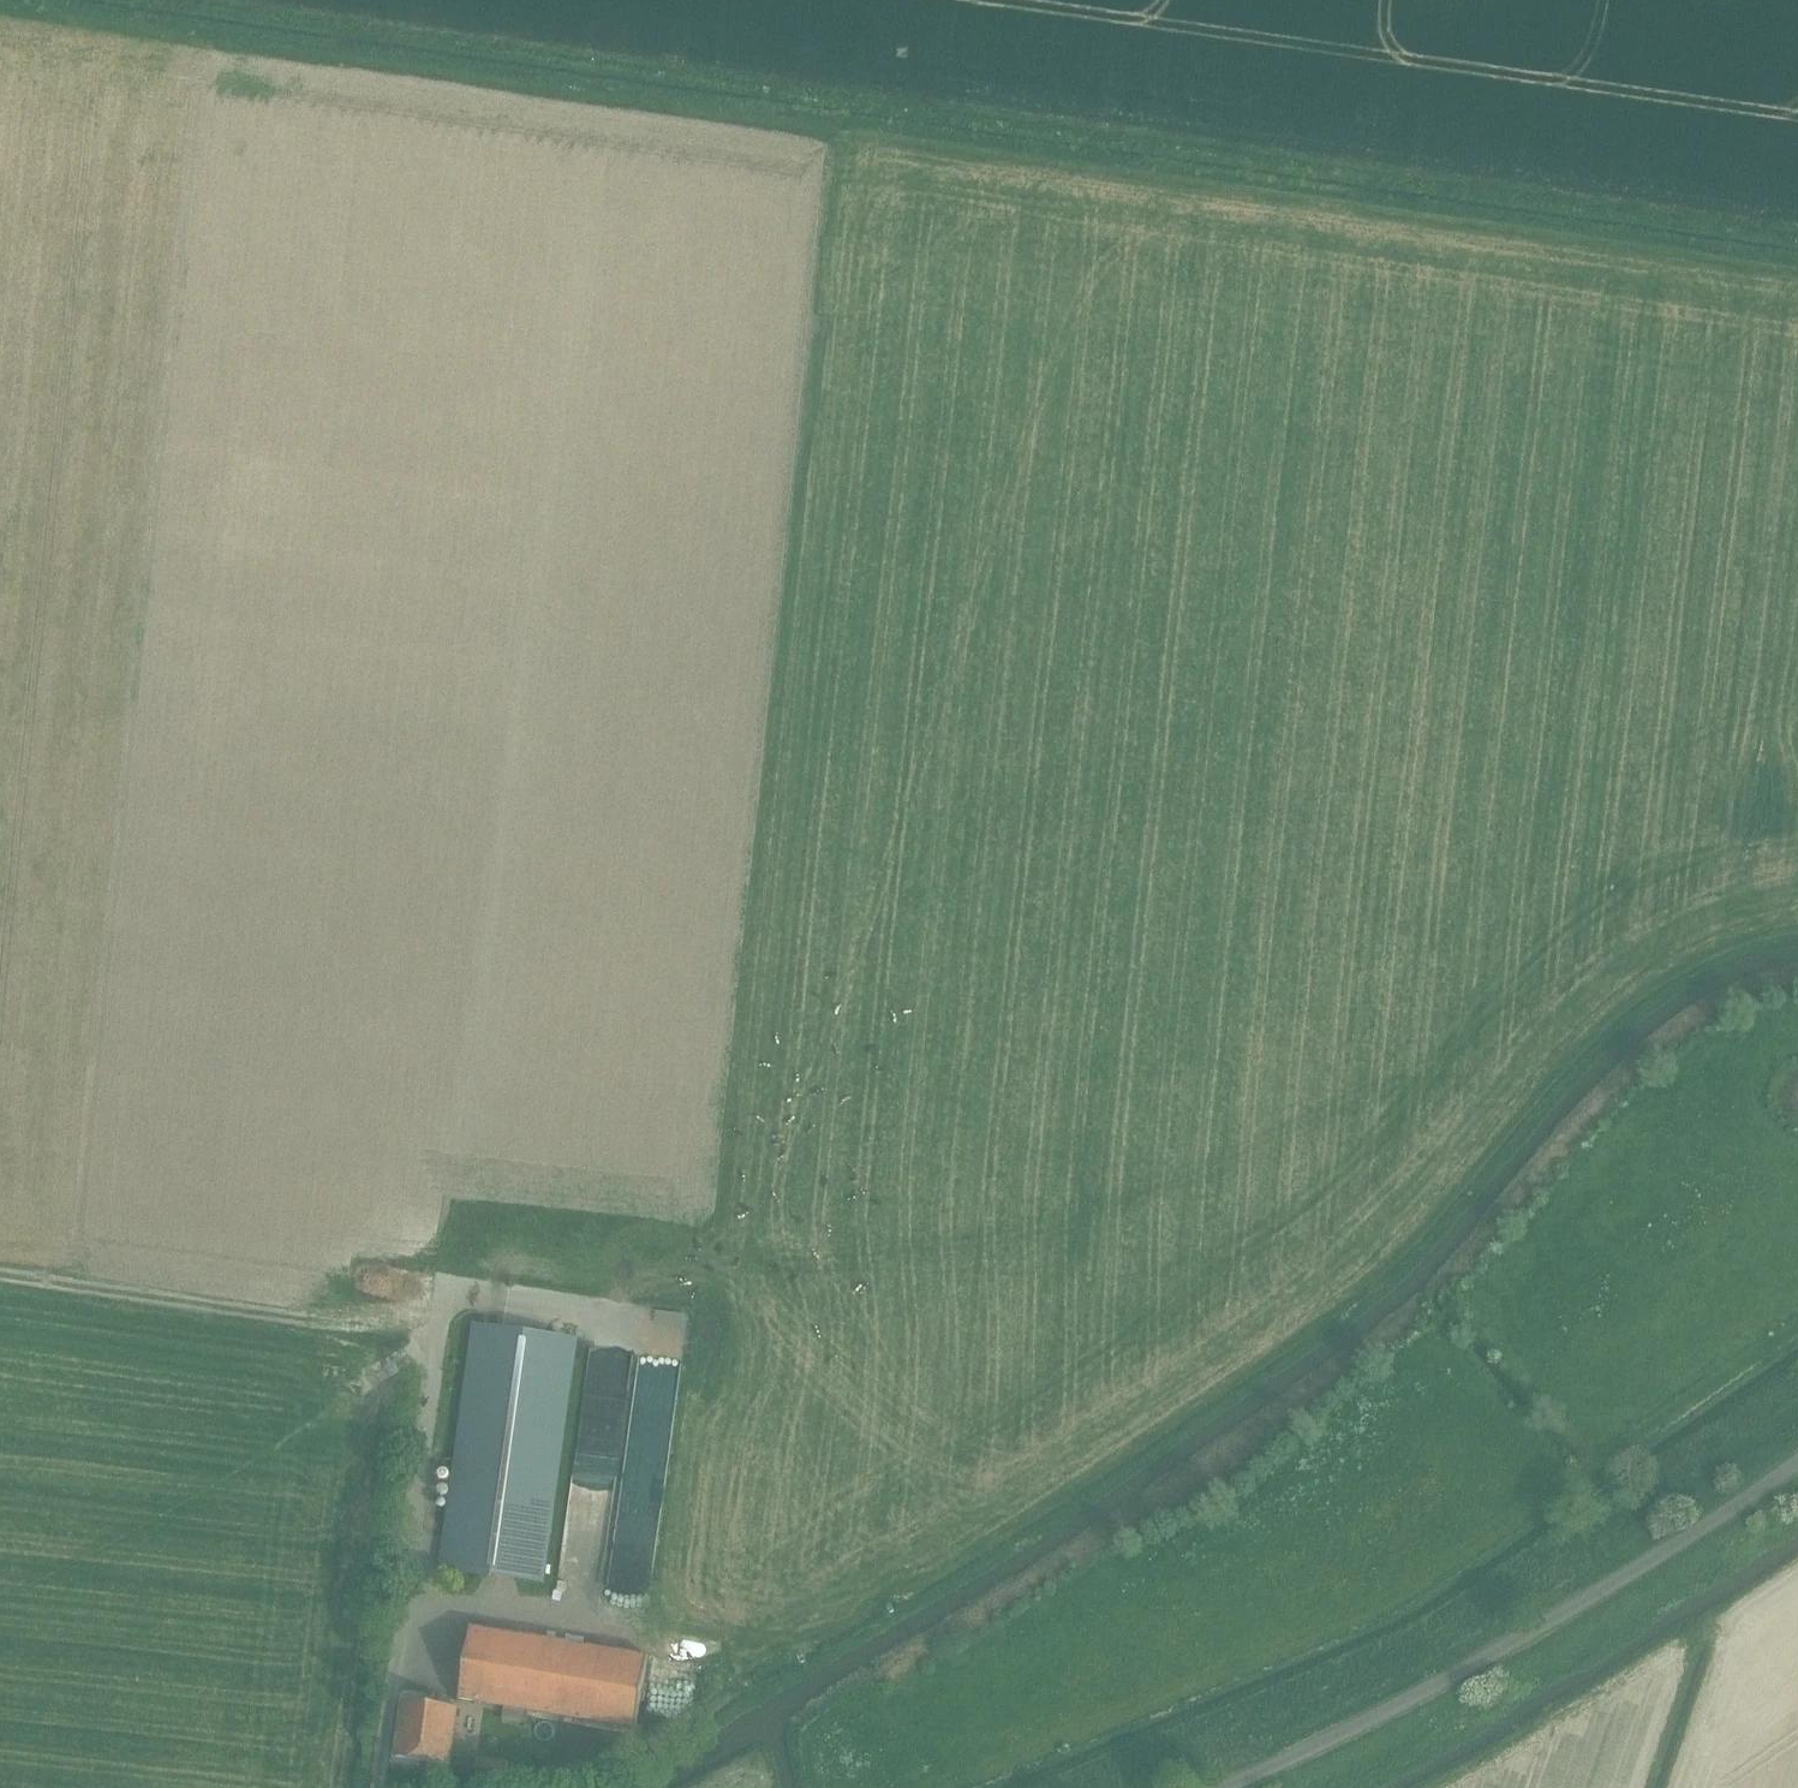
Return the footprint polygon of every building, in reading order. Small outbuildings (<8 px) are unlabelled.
[(442,1567),(545,1582),(571,1394),(578,1336),(474,1323),(467,1379),(442,1567)] [(609,1532),(619,1417),(586,1414),(582,1452),(578,1451),(566,1578),(598,1581),(600,1565),(611,1566),(613,1550),(598,1549),(599,1532),(609,1532)] [(623,1619),(622,1638),(634,1638),(635,1620),(623,1619)] [(459,1697),(636,1726),(648,1655),(471,1626),(459,1697)] [(393,1757),(394,1757),(449,1765),(457,1706),(401,1699),(393,1757)]
